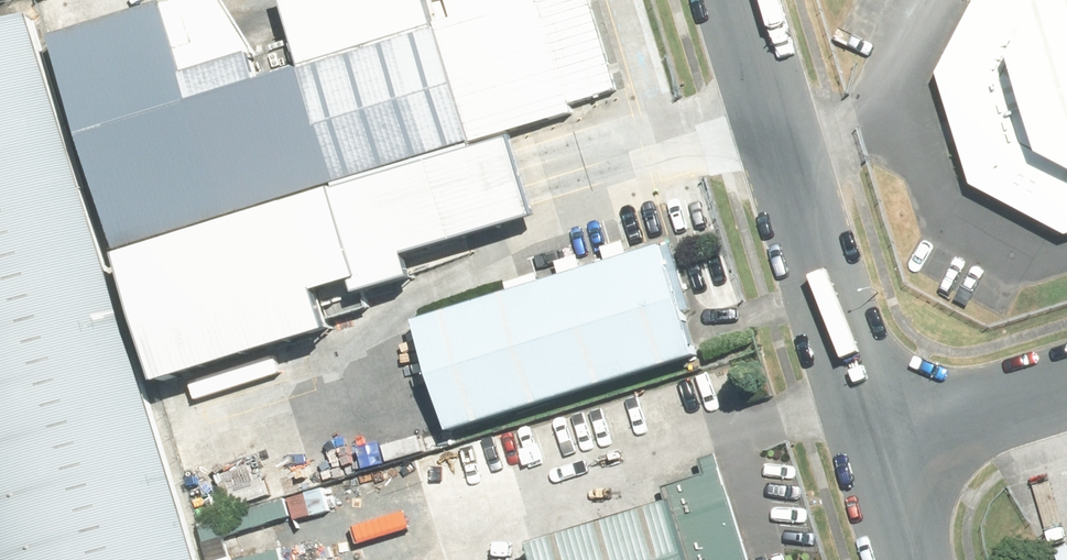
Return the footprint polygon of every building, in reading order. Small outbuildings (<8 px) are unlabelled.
[(65,35),(132,258),(485,153),(452,45),(222,113),(187,0),(181,0),(65,35)] [(455,31),(453,24),(445,0),(301,0),(323,72),(455,31)] [(490,142),(584,113),(580,102),(625,88),(598,0),(561,0),(550,4),(549,0),(462,0),(468,20),(453,24),(455,31),(490,142)] [(935,66),(973,189),(1066,223),(1066,0),(975,0),(935,66)] [(59,14),(0,31),(0,559),(223,559),(132,258),(65,35),(59,14)] [(536,140),(148,259),(188,388),(361,335),(350,300),(440,272),(436,258),(561,219),(536,140)] [(671,232),(415,308),(454,437),(710,361),(671,232)] [(537,526),(548,559),(722,559),(696,477),(537,526)]
